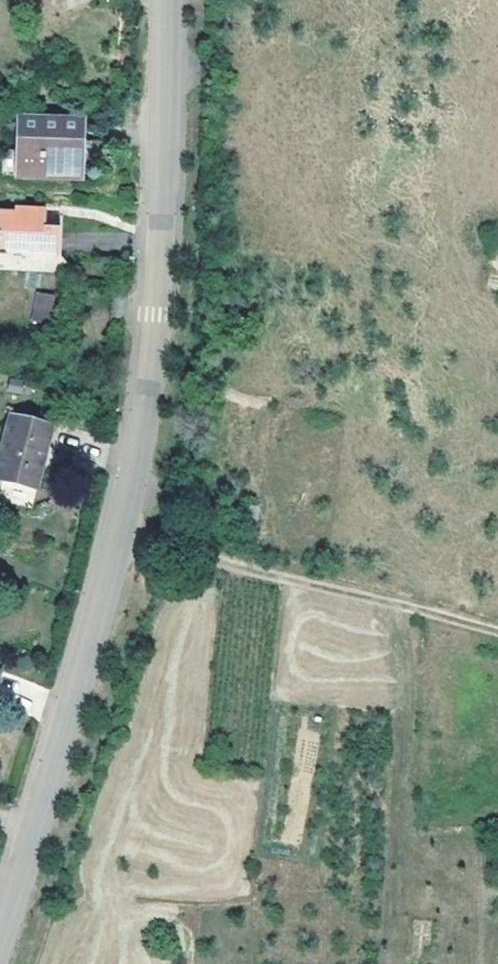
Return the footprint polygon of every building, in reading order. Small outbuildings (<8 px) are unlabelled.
[(79,177),(81,120),(4,118),(1,173),(79,177)] [(63,227),(47,227),(47,207),(14,205),(14,210),(0,209),(0,249),(62,252),(63,227)] [(30,319),(50,322),(54,295),(34,292),(30,319)] [(124,306),(109,305),(108,319),(124,320),(124,306)] [(0,442),(0,480),(32,487),(49,423),(7,414),(0,442)]
